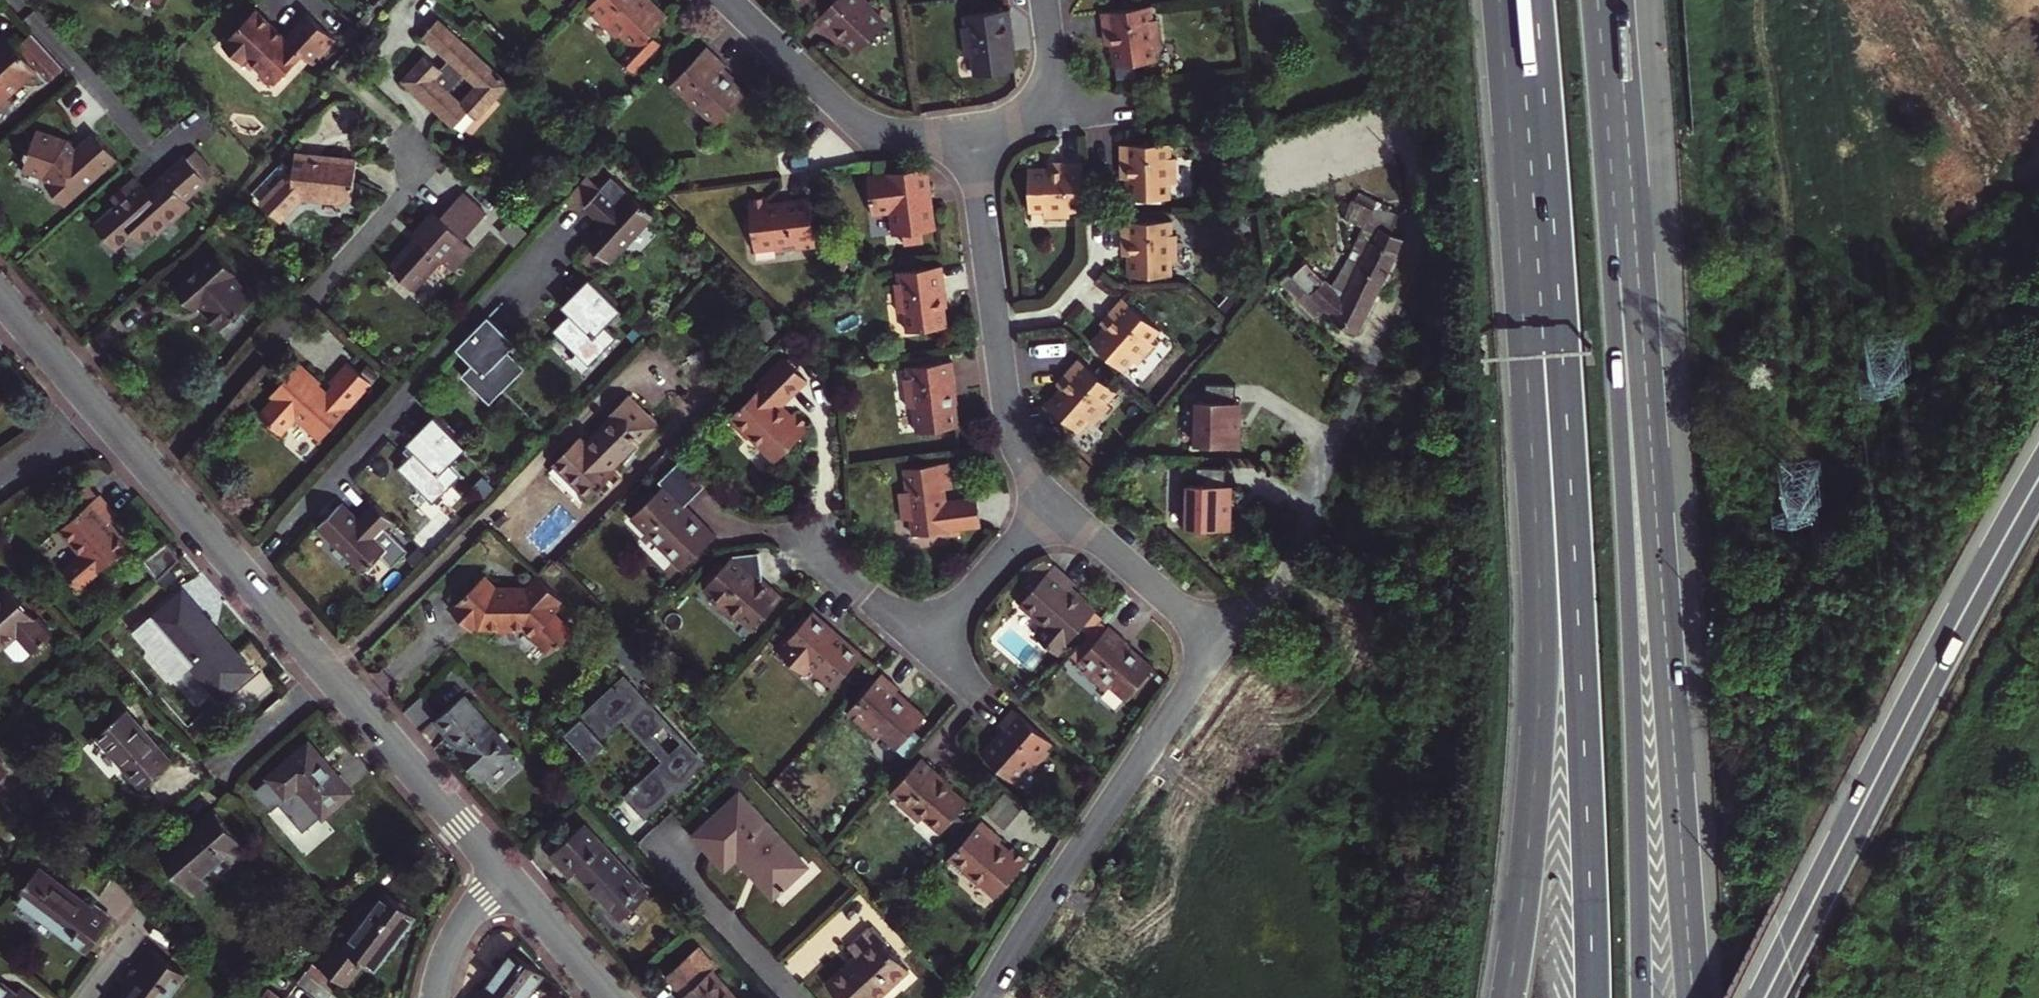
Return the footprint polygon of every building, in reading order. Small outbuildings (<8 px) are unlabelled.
[(636,65),(663,36),(654,29),(669,12),(656,0),(591,0),(590,1),(596,7),(594,9),(619,32),(623,28),(635,39),(622,53),(636,65)] [(821,18),(832,27),(837,23),(846,31),(874,0),(837,0),(821,18)] [(878,0),(874,0),(846,31),(848,33),(863,47),(890,17),(876,4),(878,0)] [(1098,13),(1101,31),(1109,30),(1111,46),(1114,69),(1155,63),(1153,47),(1160,46),(1157,21),(1153,22),(1149,22),(1147,6),(1098,13)] [(1013,36),(1018,36),(1013,9),(968,14),(969,26),(966,27),(969,55),(976,54),(979,76),(1017,70),(1015,50),(1013,36)] [(289,39),(288,38),(284,42),(277,34),(280,30),(262,12),(228,46),(247,65),(254,60),(267,73),(265,83),(270,87),(279,86),(308,57),(314,63),(337,39),(313,16),(289,39)] [(422,36),(449,61),(441,69),(426,55),(401,81),(453,128),(468,111),(477,119),(510,85),(439,19),(422,36)] [(841,36),(846,31),(837,23),(832,27),(841,36)] [(288,38),(280,30),(277,34),(284,42),(288,38)] [(1109,30),(1101,31),(1103,47),(1111,46),(1109,30)] [(34,71),(45,83),(62,68),(31,34),(15,48),(4,36),(0,40),(0,103),(34,71)] [(709,39),(672,78),(696,102),(699,98),(719,117),(749,87),(735,73),(723,62),(726,59),(728,57),(709,39)] [(738,69),(726,59),(723,62),(735,73),(738,69)] [(53,185),(52,190),(58,196),(66,199),(111,159),(93,138),(82,148),(80,152),(71,150),(72,147),(67,142),(36,131),(29,149),(25,148),(18,166),(44,174),(53,185)] [(1131,180),(1131,203),(1171,203),(1171,187),(1180,187),(1179,161),(1174,161),(1169,161),(1169,147),(1123,148),(1123,164),(1130,164),(1131,180)] [(120,205),(97,224),(116,247),(134,231),(143,241),(157,229),(168,220),(170,222),(182,212),(179,208),(209,183),(207,181),(202,174),(211,167),(197,151),(190,157),(189,156),(158,183),(160,185),(151,192),(148,188),(138,176),(113,197),(120,205)] [(263,203),(280,220),(302,197),(349,201),(350,190),(354,190),(357,159),(296,153),(294,169),(263,203)] [(1086,212),(1086,163),(1069,163),(1069,171),(1052,171),(1030,171),(1030,212),(1044,212),(1045,221),(1071,220),(1071,216),(1071,212),(1086,212)] [(932,165),(872,174),(878,214),(896,211),(899,234),(908,233),(910,244),(929,242),(927,230),(941,228),(932,165)] [(202,174),(207,181),(216,173),(211,167),(202,174)] [(602,224),(586,241),(608,262),(654,214),(612,174),(600,188),(584,204),(583,206),(602,224)] [(573,194),(584,204),(600,188),(588,178),(573,194)] [(157,181),(148,188),(151,192),(160,185),(158,183),(157,181)] [(1290,271),(1288,274),(1298,289),(1324,313),(1327,309),(1336,316),(1334,322),(1356,333),(1401,238),(1388,231),(1368,225),(1374,207),(1389,212),(1390,209),(1360,193),(1356,200),(1354,199),(1345,218),(1364,228),(1332,288),(1305,262),(1293,275),(1290,271)] [(779,244),(780,248),(780,252),(820,246),(814,196),(786,200),(787,205),(773,206),(772,201),(772,196),(752,199),(758,246),(779,244)] [(417,237),(389,268),(412,290),(441,259),(452,270),(473,247),(464,239),(485,216),(464,198),(443,221),(435,213),(415,235),(417,237)] [(1394,214),(1389,212),(1374,207),(1368,225),(1388,231),(1394,214)] [(159,231),(170,222),(168,220),(157,229),(159,231)] [(1180,236),(1175,236),(1171,236),(1171,222),(1123,223),(1123,241),(1131,240),(1132,257),(1132,278),(1172,277),(1172,263),(1180,263),(1180,236)] [(1123,257),(1132,257),(1131,240),(1123,241),(1123,257)] [(195,309),(200,304),(203,302),(207,308),(205,310),(221,328),(236,316),(238,318),(241,315),(240,313),(255,299),(234,275),(237,272),(219,252),(177,288),(195,309)] [(1298,289),(1288,274),(1280,282),(1317,319),(1324,313),(1298,289)] [(912,345),(951,340),(949,321),(947,307),(951,306),(947,277),(901,283),(903,295),(899,295),(903,325),(909,324),(912,345)] [(623,309),(590,278),(564,304),(572,312),(555,329),(591,365),(619,337),(608,325),(623,309)] [(1152,341),(1161,330),(1126,299),(1115,312),(1120,316),(1109,328),(1094,345),(1125,372),(1135,360),(1141,366),(1158,346),(1155,344),(1152,341)] [(1120,316),(1115,312),(1104,323),(1109,328),(1120,316)] [(504,388),(524,368),(508,352),(517,344),(489,315),(457,347),(473,363),(461,374),(490,402),(504,388)] [(1152,341),(1155,344),(1165,332),(1161,330),(1152,341)] [(787,356),(766,377),(770,380),(761,388),(732,418),(752,438),(755,435),(780,460),(814,426),(799,411),(792,416),(781,405),(809,378),(787,356)] [(960,426),(957,403),(954,387),(958,387),(954,359),(908,366),(910,378),(905,378),(909,407),(916,406),(920,431),(960,426)] [(1049,406),(1078,432),(1089,421),(1095,426),(1111,407),(1108,404),(1105,402),(1115,390),(1081,359),(1070,372),(1075,377),(1064,388),(1049,406)] [(259,412),(280,431),(294,416),(319,438),(371,381),(348,361),(329,381),(332,384),(327,390),(319,383),(321,381),(298,361),(269,393),(273,396),(259,412)] [(1059,384),(1064,388),(1075,377),(1070,372),(1059,384)] [(758,385),(761,388),(770,380),(766,377),(758,385)] [(1200,448),(1242,449),(1243,405),(1239,405),(1239,388),(1210,387),(1209,404),(1195,404),(1194,431),(1200,431),(1200,448)] [(1118,393),(1115,390),(1105,402),(1108,404),(1118,393)] [(657,423),(628,395),(608,416),(612,419),(586,443),(580,438),(554,464),(588,499),(615,472),(611,468),(657,423)] [(467,447),(435,414),(407,443),(416,452),(399,468),(434,504),(462,475),(451,464),(467,447)] [(704,484),(682,462),(662,483),(666,486),(634,518),(674,558),(685,568),(716,538),(683,505),(704,484)] [(914,518),(916,535),(982,527),(979,498),(949,502),(947,489),(955,488),(952,462),(908,468),(910,492),(901,493),(904,519),(914,518)] [(1191,514),(1190,530),(1232,532),(1233,488),(1230,488),(1230,471),(1200,469),(1200,487),(1186,486),(1185,514),(1191,514)] [(69,502),(79,513),(99,496),(89,484),(69,502)] [(690,506),(707,488),(704,484),(683,505),(716,538),(719,534),(690,506)] [(83,554),(65,571),(81,589),(131,544),(111,522),(119,514),(102,493),(99,496),(79,513),(61,529),(83,554)] [(387,530),(394,522),(376,504),(358,522),(340,504),(319,526),(365,573),(381,557),(392,568),(405,555),(415,566),(424,557),(414,546),(409,551),(387,530)] [(1351,536),(1341,532),(1334,552),(1344,556),(1351,536)] [(146,561),(160,579),(182,558),(168,541),(146,561)] [(783,598),(770,587),(767,590),(763,585),(760,562),(762,562),(761,555),(732,559),(705,589),(713,596),(709,601),(732,620),(736,616),(754,632),(783,598)] [(685,568),(674,558),(671,561),(682,571),(685,568)] [(765,583),(762,562),(760,562),(763,585),(767,590),(770,587),(765,583)] [(1036,639),(1057,657),(1095,614),(1071,592),(1077,585),(1057,567),(1021,608),(1045,629),(1036,639)] [(562,601),(539,577),(527,588),(497,587),(486,576),(452,610),(473,630),(477,626),(480,629),(498,630),(498,632),(515,633),(515,631),(522,631),(546,654),(555,645),(558,648),(572,633),(554,616),(562,609),(558,605),(562,601)] [(7,645),(23,663),(53,636),(9,586),(0,594),(0,651),(7,645)] [(185,590),(143,626),(159,645),(169,637),(205,680),(238,652),(185,590)] [(861,657),(843,642),(841,644),(829,634),(831,631),(810,614),(790,638),(779,651),(777,653),(804,676),(811,668),(835,688),(861,657)] [(1110,627),(1079,661),(1088,669),(1086,672),(1107,691),(1111,686),(1127,700),(1154,670),(1129,648),(1131,646),(1110,627)] [(843,642),(831,631),(829,634),(841,644),(843,642)] [(776,648),(779,651),(790,638),(787,635),(776,648)] [(881,673),(850,709),(858,716),(855,719),(852,721),(875,740),(880,735),(897,749),(922,720),(894,695),(896,692),(899,689),(881,673)] [(624,679),(565,732),(583,751),(622,716),(665,762),(627,797),(645,816),(702,763),(624,679)] [(925,717),(896,692),(894,695),(922,720),(925,717)] [(463,696),(435,721),(460,749),(456,751),(481,780),(513,752),(463,696)] [(977,752),(1014,784),(1026,769),(1029,772),(1048,751),(1045,749),(1051,742),(1009,707),(995,721),(1000,726),(977,752)] [(847,712),(855,719),(858,716),(850,709),(847,712)] [(130,710),(99,736),(144,788),(174,762),(130,710)] [(13,748),(23,759),(30,752),(20,741),(13,748)] [(272,779),(288,798),(301,787),(326,816),(355,792),(312,743),(272,779)] [(921,817),(938,831),(964,802),(951,790),(937,779),(939,776),(919,758),(888,793),(897,801),(895,804),(916,822),(921,817)] [(937,779),(951,790),(953,787),(939,776),(937,779)] [(1002,825),(1020,805),(1003,791),(986,811),(1002,825)] [(693,835),(695,837),(723,868),(736,858),(772,898),(806,867),(739,794),(693,835)] [(163,859),(195,897),(211,883),(205,875),(227,856),(234,863),(250,849),(217,812),(163,859)] [(1012,848),(1009,850),(1006,854),(996,845),(999,841),(1002,838),(980,820),(944,862),(960,876),(963,872),(978,887),(981,883),(996,897),(1028,860),(1012,848)] [(585,826),(558,851),(576,872),(594,891),(596,890),(608,903),(606,904),(621,920),(650,894),(585,826)] [(1009,850),(999,841),(996,845),(1006,854),(1009,850)] [(576,872),(558,851),(551,856),(570,878),(576,872)] [(17,897),(88,952),(114,919),(95,905),(92,908),(40,868),(17,897)] [(338,944),(320,968),(346,986),(363,963),(374,970),(414,914),(384,892),(343,948),(338,944)] [(839,997),(878,997),(908,971),(869,928),(848,947),(857,956),(826,984),(839,997)] [(711,972),(715,968),(698,949),(667,976),(684,995),(682,997),(683,997),(734,997),(711,972)] [(121,997),(169,997),(186,975),(153,950),(138,968),(142,971),(121,997)] [(472,997),(523,997),(542,972),(516,951),(484,992),(479,989),(472,997)] [(21,989),(17,994),(0,982),(0,997),(33,997),(21,989)] [(260,997),(280,997),(267,988),(260,997)]
